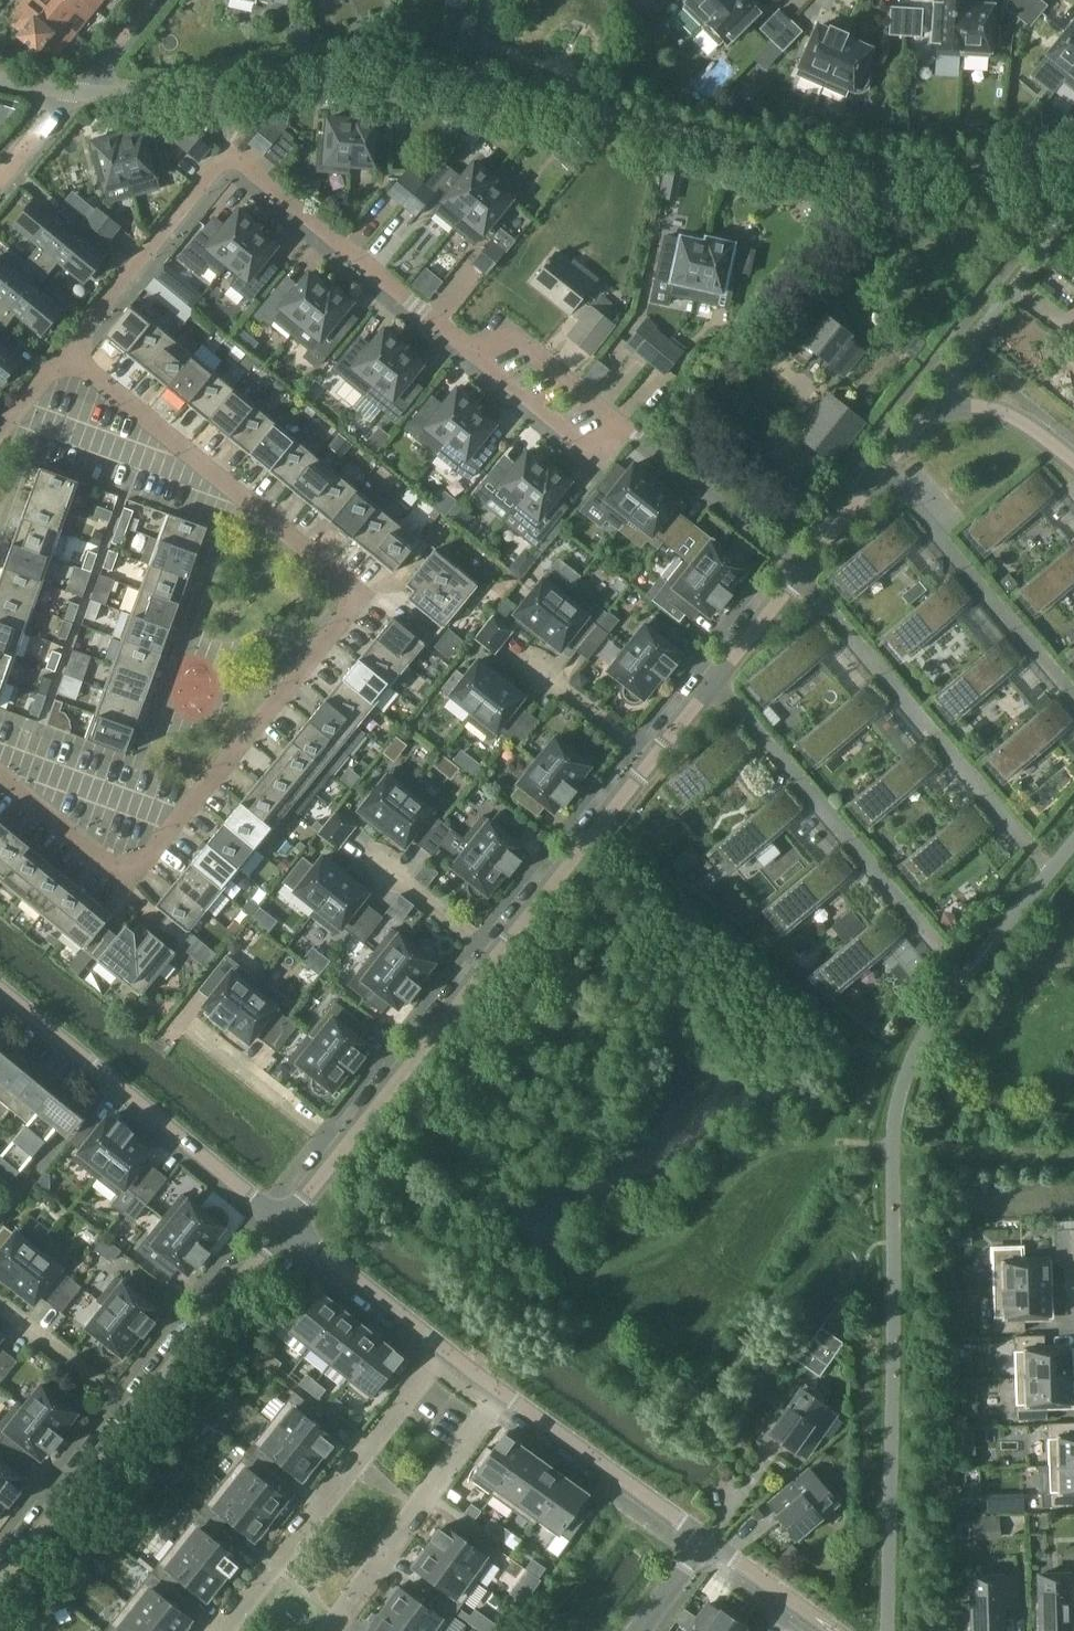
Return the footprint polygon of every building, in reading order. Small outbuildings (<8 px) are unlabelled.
[(47,9),(76,32),(95,8),(85,0),(54,0),(47,9)] [(102,0),(85,0),(95,8),(102,0)] [(649,18),(659,7),(653,2),(654,1),(653,0),(628,0),(649,18)] [(702,27),(729,0),(689,0),(682,7),(702,27)] [(759,12),(764,7),(757,0),(729,0),(702,27),(719,45),(723,40),(727,44),(731,39),(732,40),(760,13),(759,12)] [(960,50),(962,50),(964,0),(935,0),(935,3),(934,3),(931,48),(960,50)] [(962,50),(960,50),(960,56),(997,58),(999,26),(991,26),(993,5),(982,4),(982,0),(964,0),(962,50)] [(1017,16),(1031,0),(1011,0),(1006,6),(1017,16)] [(1040,0),(1031,0),(1017,16),(1029,26),(1047,5),(1040,0)] [(56,56),(76,32),(47,9),(38,20),(20,5),(10,18),(23,29),(18,36),(37,51),(42,45),(56,56)] [(905,35),(907,8),(891,7),(890,33),(905,35)] [(905,35),(921,36),(922,9),(907,8),(905,35)] [(761,29),(772,39),(790,20),(779,9),(761,29)] [(801,31),(790,20),(772,39),(783,50),(801,31)] [(1070,72),(1073,68),(1073,22),(1042,61),(1065,80),(1071,73),(1070,72)] [(796,75),(823,86),(844,37),(845,38),(847,34),(829,26),(828,30),(818,26),(796,75)] [(849,88),(853,90),(856,89),(858,89),(861,88),(864,87),(866,85),(869,83),(871,81),(872,79),(874,76),(875,74),(876,71),(877,68),(877,65),(877,62),(876,59),(875,56),(874,54),(872,51),(871,49),(845,38),(844,37),(823,86),(846,96),(849,88)] [(1042,127),(1040,110),(1024,128),(1042,127)] [(353,116),(353,118),(354,118),(353,130),(350,165),(376,167),(378,139),(391,140),(392,121),(380,120),(380,118),(375,118),(375,115),(358,114),(358,116),(353,116)] [(354,118),(353,118),(336,116),(336,119),(328,118),(326,140),(325,148),(319,148),(317,170),(349,173),(350,165),(353,130),(354,118)] [(199,118),(193,126),(203,134),(210,126),(199,118)] [(263,155),(282,132),(268,121),(249,143),(263,155)] [(199,161),(211,147),(188,129),(176,143),(199,161)] [(118,137),(134,195),(159,188),(143,132),(136,135),(135,132),(119,137),(118,137)] [(134,195),(118,137),(119,137),(118,135),(113,136),(112,134),(96,138),(97,141),(92,142),(109,202),(134,195)] [(455,227),(493,181),(494,181),(495,180),(491,176),(493,174),(480,164),(478,166),(474,162),(435,211),(455,227)] [(660,197),(674,200),(680,170),(666,167),(660,197)] [(388,193),(402,204),(421,182),(407,170),(388,193)] [(475,244),(511,199),(505,194),(507,192),(494,181),(493,181),(455,227),(475,244)] [(434,193),(421,182),(402,204),(416,216),(434,193)] [(77,212),(86,219),(94,209),(85,202),(77,212)] [(36,269),(70,227),(42,204),(20,230),(39,245),(26,260),(36,269)] [(109,240),(120,226),(98,208),(86,222),(109,240)] [(258,227),(258,228),(260,227),(256,223),(257,221),(244,211),(243,213),(239,210),(218,235),(207,226),(181,258),(200,274),(208,265),(220,275),(228,265),(227,264),(258,227)] [(92,227),(86,222),(79,216),(73,223),(86,234),(92,227)] [(99,250),(70,227),(36,269),(46,277),(59,261),(77,277),(84,268),(90,273),(104,257),(97,252),(99,250)] [(271,239),(258,228),(258,227),(227,264),(228,265),(238,273),(232,285),(250,300),(269,277),(258,268),(276,246),(270,241),(271,239)] [(706,239),(706,241),(707,241),(694,299),(719,305),(733,244),(728,243),(728,240),(712,236),(711,241),(706,239)] [(668,294),(694,299),(707,241),(706,241),(689,237),(689,239),(681,237),(680,240),(666,237),(657,277),(671,281),(668,294)] [(487,274),(505,251),(491,240),(473,262),(487,274)] [(547,262),(536,277),(552,289),(547,295),(570,312),(571,311),(581,319),(568,336),(590,354),(614,324),(591,306),(590,308),(580,300),(596,279),(581,267),(578,270),(555,252),(550,259),(548,258),(546,261),(547,262)] [(28,279),(0,256),(0,313),(28,279)] [(1060,258),(1052,268),(1061,275),(1069,264),(1060,258)] [(202,295),(163,263),(154,275),(192,307),(202,295)] [(330,287),(316,276),(315,278),(309,273),(290,295),(280,286),(256,315),(267,325),(273,318),(292,334),(330,287)] [(166,304),(175,293),(155,277),(146,287),(166,304)] [(28,279),(0,313),(0,326),(3,329),(16,313),(34,329),(41,320),(47,325),(61,309),(55,304),(56,302),(28,279)] [(331,285),(330,287),(292,334),(311,349),(305,356),(317,366),(341,337),(331,328),(352,302),(348,299),(349,297),(336,287),(335,288),(331,285)] [(175,293),(166,304),(186,320),(195,310),(175,293)] [(105,335),(126,353),(152,321),(130,304),(105,335)] [(813,349),(846,375),(865,351),(848,338),(850,335),(825,316),(814,331),(809,327),(789,353),(802,363),(813,349)] [(637,351),(651,363),(669,340),(645,320),(626,343),(637,351)] [(147,369),(172,338),(152,321),(126,353),(147,369)] [(365,394),(403,347),(404,347),(405,346),(401,343),(403,341),(390,330),(388,332),(384,329),(363,355),(352,346),(334,368),(365,394)] [(904,349),(914,357),(926,342),(916,334),(904,349)] [(147,369),(167,386),(193,355),(172,338),(147,369)] [(225,344),(231,349),(234,345),(228,340),(225,344)] [(683,352),(669,340),(651,363),(665,374),(683,352)] [(0,344),(0,370),(13,354),(0,344)] [(403,388),(421,365),(415,360),(417,358),(404,347),(403,347),(365,394),(396,419),(414,396),(403,388)] [(187,403),(213,372),(193,355),(167,386),(187,403)] [(250,370),(253,366),(256,362),(247,355),(241,363),(250,370)] [(253,366),(259,371),(262,367),(256,362),(253,366)] [(187,403),(208,420),(233,389),(213,372),(187,403)] [(269,388),(272,390),(283,389),(285,386),(276,379),(269,388)] [(228,437),(254,406),(233,389),(208,420),(228,437)] [(437,453),(476,407),(478,406),(474,402),(475,400),(462,390),(461,392),(457,389),(435,414),(425,405),(407,428),(437,453)] [(228,437),(249,453),(274,422),(281,414),(261,398),(254,406),(228,437)] [(814,414),(798,434),(833,462),(864,422),(839,403),(824,422),(814,414)] [(309,405),(304,410),(305,416),(310,420),(317,412),(309,405)] [(476,447),(494,425),(488,420),(489,418),(476,407),(437,453),(468,479),(487,456),(476,447)] [(269,470),(295,439),(274,422),(249,453),(269,470)] [(339,434),(331,445),(339,452),(348,441),(339,434)] [(315,456),(295,439),(269,470),(290,487),(315,456)] [(548,466),(534,455),(533,457),(527,452),(517,463),(506,455),(473,496),(503,521),(510,513),(518,503),(548,466)] [(336,473),(315,456),(290,487),(310,504),(336,473)] [(656,482),(657,483),(660,479),(645,467),(642,471),(634,464),(628,472),(617,463),(596,489),(607,497),(601,506),(624,524),(629,518),(629,517),(656,482)] [(549,464),(548,466),(518,503),(510,513),(503,521),(535,548),(538,544),(544,549),(567,522),(560,517),(569,507),(557,497),(570,481),(566,478),(567,476),(554,466),(553,468),(549,464)] [(40,467),(31,493),(68,506),(78,481),(40,467)] [(968,530),(986,551),(1060,488),(1042,467),(968,530)] [(356,490),(336,473),(310,504),(331,521),(356,490)] [(653,533),(663,542),(684,516),(673,508),(679,500),(657,483),(656,482),(629,517),(629,518),(651,535),(653,533)] [(377,507),(356,490),(331,521),(351,538),(377,507)] [(31,493),(22,518),(59,531),(68,506),(31,493)] [(463,508),(458,504),(449,514),(454,518),(463,508)] [(113,511),(98,506),(94,516),(109,522),(113,511)] [(124,507),(118,524),(128,528),(132,516),(134,510),(124,507)] [(397,523),(377,507),(351,538),(372,554),(397,523)] [(434,508),(429,514),(435,519),(440,513),(434,508)] [(906,512),(832,575),(850,596),(925,534),(906,512)] [(169,514),(159,539),(197,553),(206,527),(169,514)] [(132,516),(128,528),(136,531),(140,519),(132,516)] [(684,516),(663,542),(674,550),(695,525),(684,516)] [(22,518),(13,543),(50,556),(59,531),(22,518)] [(417,540),(397,523),(372,554),(393,572),(407,554),(418,541),(417,540)] [(121,546),(128,528),(118,524),(112,542),(121,546)] [(95,531),(92,539),(100,542),(103,534),(95,531)] [(140,561),(150,564),(188,578),(197,553),(159,539),(149,536),(140,561)] [(728,592),(745,570),(746,568),(747,566),(747,564),(747,562),(747,560),(747,558),(746,556),(745,555),(743,553),(741,552),(740,551),(738,551),(736,551),(734,551),(732,552),(730,552),(728,554),(727,555),(703,537),(685,559),(727,592),(728,592)] [(419,538),(417,540),(418,541),(407,554),(416,561),(429,546),(419,538)] [(13,543),(4,567),(41,581),(50,556),(13,543)] [(1019,591),(1037,612),(1073,581),(1073,544),(1019,591)] [(109,549),(103,567),(112,571),(119,553),(109,549)] [(414,590),(476,584),(477,582),(476,584),(434,549),(406,584),(414,590)] [(82,568),(91,571),(98,553),(88,550),(82,568)] [(728,592),(727,592),(685,559),(667,582),(676,589),(667,599),(693,620),(701,609),(709,615),(716,607),(719,609),(731,594),(728,592)] [(150,564),(141,589),(179,603),(188,578),(150,564)] [(0,577),(0,594),(32,606),(41,581),(4,567),(0,577)] [(538,632),(571,590),(548,572),(515,614),(523,620),(521,624),(536,636),(538,632)] [(902,657),(976,594),(958,573),(884,636),(902,657)] [(1009,573),(998,582),(1007,593),(1018,584),(1009,573)] [(110,592),(114,579),(100,574),(96,586),(110,592)] [(919,581),(909,589),(916,598),(926,590),(919,581)] [(69,582),(66,590),(83,596),(85,588),(69,582)] [(478,585),(476,584),(414,590),(407,598),(442,626),(476,584),(477,586),(478,585)] [(132,614),(170,628),(179,603),(141,589),(132,614)] [(571,590),(538,632),(560,650),(566,642),(577,651),(598,625),(587,616),(593,608),(571,590)] [(23,631),(32,606),(0,594),(0,623),(23,631)] [(91,599),(85,617),(95,621),(101,603),(91,599)] [(685,613),(667,599),(661,607),(679,621),(685,613)] [(74,621),(75,616),(80,604),(71,601),(65,618),(74,621)] [(504,601),(497,609),(506,616),(513,608),(504,601)] [(123,639),(161,653),(170,628),(132,614),(121,610),(112,635),(123,639)] [(661,675),(661,676),(664,679),(676,664),(673,661),(679,653),(672,647),(680,636),(654,615),(646,626),(644,625),(626,648),(661,675)] [(425,645),(435,633),(414,616),(405,627),(424,642),(423,643),(425,645)] [(493,616),(484,627),(503,642),(512,631),(493,616)] [(375,638),(406,664),(423,643),(424,642),(405,627),(393,617),(375,638)] [(766,702),(840,639),(822,618),(748,681),(766,702)] [(58,636),(67,639),(73,623),(64,619),(58,636)] [(14,656),(23,631),(0,623),(0,651),(14,656)] [(598,625),(577,651),(588,659),(608,633),(598,625)] [(494,653),(503,642),(484,627),(475,638),(494,653)] [(448,658),(463,640),(449,629),(434,647),(448,658)] [(953,718),(1028,655),(1009,634),(935,697),(953,718)] [(114,664),(152,678),(161,653),(123,639),(122,642),(112,638),(104,660),(114,664)] [(375,638),(359,659),(389,684),(406,664),(375,638)] [(643,698),(661,676),(661,675),(626,648),(608,670),(625,683),(624,685),(623,687),(623,689),(622,691),(623,693),(623,695),(624,697),(625,698),(627,700),(629,701),(630,702),(632,702),(634,702),(636,702),(638,702),(640,701),(642,699),(643,698)] [(46,668),(56,671),(60,658),(62,653),(52,650),(46,668)] [(5,681),(14,656),(0,651),(0,679),(5,681)] [(359,659),(342,679),(372,705),(389,684),(359,659)] [(501,678),(502,679),(504,675),(489,663),(487,667),(478,660),(466,676),(457,669),(442,688),(451,695),(473,712),(474,713),(501,678)] [(105,689),(143,702),(152,678),(114,664),(105,689)] [(570,682),(580,690),(585,683),(584,676),(579,671),(570,682)] [(75,678),(64,674),(57,693),(68,697),(75,678)] [(43,676),(37,692),(46,696),(52,679),(43,676)] [(524,696),(502,679),(501,678),(474,713),(473,712),(468,719),(492,737),(497,730),(508,739),(528,712),(518,704),(524,696)] [(342,679),(325,700),(356,725),(372,705),(342,679)] [(817,763),(892,700),(874,679),(799,742),(817,763)] [(96,714),(134,727),(143,702),(105,689),(96,714)] [(40,712),(46,696),(37,692),(32,709),(40,712)] [(1061,694),(986,757),(1004,779),(1073,720),(1073,710),(1061,694)] [(365,733),(356,725),(325,700),(308,720),(339,745),(348,753),(365,733)] [(52,707),(46,724),(54,727),(61,710),(52,707)] [(519,747),(539,721),(528,712),(508,739),(519,747)] [(134,727),(96,714),(87,740),(125,753),(134,727)] [(308,720),(291,740),(322,766),(339,745),(308,720)] [(682,808),(756,745),(738,724),(664,787),(682,808)] [(537,761),(572,788),(589,766),(591,764),(591,762),(592,760),(592,758),(592,756),(591,754),(590,752),(589,751),(588,749),(586,748),(584,747),(582,747),(580,747),(578,747),(576,748),(574,749),(573,750),(571,751),(555,738),(537,761)] [(869,824),(943,761),(925,739),(851,802),(869,824)] [(274,762),(305,786),(307,788),(314,793),(331,773),(324,767),(322,766),(291,740),(274,762)] [(576,790),(572,788),(537,761),(519,783),(520,785),(511,795),(537,816),(546,805),(553,811),(560,803),(564,806),(576,790)] [(289,806),(305,786),(274,762),(258,782),(288,807),(289,806)] [(477,762),(469,771),(474,775),(481,766),(477,762)] [(382,828),(415,786),(393,768),(359,810),(368,816),(365,820),(380,832),(383,828),(382,828)] [(241,802),(271,827),(273,829),(280,834),(297,814),(290,808),(289,806),(288,807),(258,782),(241,802)] [(733,869),(808,806),(790,785),(715,847),(733,869)] [(411,838),(422,847),(442,821),(431,812),(438,804),(415,786),(382,828),(383,828),(405,846),(411,838)] [(329,806),(335,811),(340,804),(334,799),(329,806)] [(920,884),(994,821),(976,800),(902,863),(920,884)] [(224,822),(255,848),(271,827),(241,802),(224,822)] [(336,811),(327,822),(346,837),(355,826),(336,811)] [(506,872),(505,872),(509,875),(520,860),(517,857),(524,849),(516,843),(525,832),(499,811),(490,822),(482,816),(464,838),(471,844),(506,872)] [(318,831),(323,825),(317,820),(312,826),(318,831)] [(442,821),(422,847),(432,855),(441,844),(453,829),(442,821)] [(9,829),(0,822),(0,840),(9,829)] [(224,822),(207,843),(238,868),(255,848),(224,822)] [(346,837),(327,822),(319,833),(338,848),(346,837)] [(9,829),(0,840),(0,878),(2,880),(30,846),(9,829)] [(453,866),(469,880),(468,882),(467,885),(467,886),(467,889),(468,891),(469,893),(470,894),(472,896),(475,898),(477,898),(480,898),(482,898),(484,897),(486,896),(488,894),(505,872),(506,872),(471,844),(464,838),(453,829),(441,844),(459,859),(453,866)] [(295,847),(301,852),(306,846),(300,841),(295,847)] [(207,843),(190,863),(221,889),(238,868),(207,843)] [(683,855),(691,863),(699,856),(690,845),(683,851),(683,855)] [(784,929),(859,866),(841,845),(766,908),(784,929)] [(2,880),(22,896),(50,863),(30,846),(2,880)] [(317,908),(318,909),(345,874),(346,875),(349,871),(334,859),(331,863),(323,856),(315,866),(304,857),(284,882),(295,891),(317,908)] [(286,872),(292,863),(285,858),(279,866),(286,872)] [(22,896),(43,913),(70,880),(50,863),(22,896)] [(221,889),(190,863),(174,884),(204,909),(221,889)] [(342,925),(352,934),(373,908),(362,900),(368,892),(346,875),(345,874),(318,909),(317,908),(311,915),(335,934),(342,925)] [(43,913),(63,930),(91,896),(70,880),(43,913)] [(265,882),(261,885),(268,892),(271,888),(265,882)] [(187,930),(188,929),(204,909),(174,884),(156,905),(168,915),(187,930)] [(387,911),(400,921),(413,905),(400,894),(387,911)] [(112,914),(91,896),(63,930),(84,947),(85,947),(97,931),(112,914)] [(6,905),(11,910),(16,904),(10,899),(6,905)] [(250,900),(244,907),(253,914),(259,907),(250,900)] [(11,910),(17,915),(22,909),(16,904),(11,910)] [(837,990),(911,927),(892,906),(819,969),(837,990)] [(373,908),(352,934),(363,942),(383,917),(373,908)] [(865,926),(851,909),(836,922),(850,938),(865,926)] [(188,929),(187,930),(168,915),(159,926),(180,943),(190,931),(188,929)] [(234,920),(228,928),(235,933),(241,926),(234,920)] [(140,923),(134,931),(140,993),(142,994),(141,993),(175,951),(140,923)] [(140,993),(134,931),(126,924),(98,959),(140,993),(138,994),(139,995),(140,993)] [(392,929),(374,951),(416,985),(417,984),(434,962),(435,960),(436,958),(436,956),(436,954),(436,952),(436,950),(435,948),(433,947),(432,945),(430,944),(428,943),(426,943),(424,943),(422,943),(420,944),(419,945),(417,946),(416,947),(392,929)] [(106,939),(97,931),(85,947),(93,954),(106,939)] [(46,939),(52,943),(57,938),(51,933),(46,939)] [(235,954),(243,945),(233,937),(225,946),(235,954)] [(63,942),(57,938),(52,943),(58,948),(63,942)] [(416,985),(374,951),(348,985),(382,1012),(390,1001),(398,1007),(405,999),(408,1002),(420,986),(417,984),(416,985)] [(907,987),(915,980),(899,962),(891,969),(907,987)] [(227,1024),(260,982),(237,964),(230,972),(220,964),(199,990),(210,998),(204,1006),(212,1013),(210,1016),(225,1028),(227,1024)] [(824,977),(818,970),(810,977),(816,984),(824,977)] [(255,1034),(266,1043),(287,1017),(276,1008),(282,1000),(260,982),(227,1024),(249,1042),(255,1034)] [(315,1040),(350,1067),(350,1068),(353,1071),(365,1056),(362,1053),(368,1045),(361,1039),(369,1028),(343,1008),(335,1018),(333,1017),(316,1039),(315,1040)] [(287,1017),(266,1043),(277,1051),(297,1025),(287,1017)] [(290,1057),(313,1075),(312,1077),(312,1079),(311,1081),(311,1083),(311,1085),(312,1087),(313,1089),(314,1090),(316,1092),(317,1093),(319,1094),(321,1094),(323,1094),(325,1094),(327,1094),(329,1093),(331,1092),(332,1090),(350,1068),(350,1067),(315,1040),(316,1039),(309,1033),(290,1057)] [(18,1065),(0,1051),(0,1087),(18,1065)] [(35,1079),(18,1065),(0,1087),(0,1099),(11,1109),(35,1079)] [(38,1111),(53,1094),(35,1079),(11,1109),(28,1122),(29,1123),(38,1111)] [(53,1094),(38,1111),(57,1126),(68,1136),(83,1118),(71,1108),(71,1109),(53,1094)] [(10,1183),(57,1126),(38,1111),(29,1123),(28,1122),(0,1156),(0,1175),(10,1183)] [(101,1125),(90,1116),(70,1142),(80,1150),(74,1159),(96,1177),(102,1170),(130,1135),(130,1136),(133,1132),(118,1120),(115,1124),(107,1117),(101,1125)] [(136,1195),(157,1169),(146,1161),(152,1153),(130,1136),(130,1135),(102,1170),(96,1177),(119,1195),(126,1186),(136,1195)] [(157,1169),(136,1195),(147,1203),(168,1178),(157,1169)] [(206,1249),(224,1227),(225,1225),(225,1223),(226,1221),(226,1219),(226,1217),(225,1215),(224,1214),(223,1212),(222,1211),(220,1209),(218,1209),(216,1208),(214,1208),(212,1208),(210,1209),(208,1210),(207,1211),(205,1212),(182,1194),(164,1217),(206,1250),(206,1249)] [(206,1249),(206,1250),(164,1217),(146,1239),(154,1246),(146,1257),(171,1277),(180,1266),(188,1272),(194,1264),(198,1267),(210,1252),(206,1249)] [(39,1250),(45,1243),(21,1225),(15,1233),(4,1224),(0,1229),(0,1281),(9,1288),(12,1285),(11,1284),(39,1249),(39,1250)] [(1070,1230),(1056,1230),(1057,1254),(1071,1253),(1071,1259),(1073,1259),(1073,1230),(1070,1230)] [(96,1248),(111,1261),(120,1250),(104,1238),(96,1248)] [(1022,1261),(1022,1257),(1022,1247),(993,1248),(994,1290),(1051,1288),(1051,1287),(1049,1287),(1049,1282),(1051,1282),(1051,1281),(1049,1281),(1049,1276),(1051,1276),(1051,1275),(1049,1275),(1048,1260),(1022,1261)] [(40,1295),(50,1303),(71,1277),(60,1269),(61,1267),(39,1250),(39,1249),(11,1284),(12,1285),(34,1302),(40,1295)] [(104,1305),(105,1305),(140,1332),(139,1333),(143,1336),(155,1321),(151,1318),(158,1310),(150,1304),(159,1293),(133,1272),(125,1283),(116,1276),(98,1300),(104,1305)] [(71,1277),(50,1303),(61,1312),(82,1286),(71,1277)] [(1051,1288),(994,1290),(995,1331),(1024,1330),(1024,1320),(1024,1317),(1050,1316),(1049,1301),(1051,1301),(1051,1299),(1049,1299),(1049,1294),(1051,1294),(1051,1293),(1049,1294),(1049,1288),(1051,1288)] [(282,1322),(312,1346),(341,1310),(329,1300),(331,1297),(323,1291),(308,1309),(299,1301),(282,1322)] [(105,1305),(104,1305),(87,1327),(103,1340),(102,1342),(102,1344),(101,1346),(101,1348),(101,1350),(102,1352),(103,1354),(104,1355),(106,1357),(107,1358),(109,1359),(111,1359),(113,1359),(115,1359),(117,1358),(119,1358),(121,1356),(122,1355),(139,1333),(140,1332),(105,1305)] [(341,1310),(312,1346),(332,1362),(361,1325),(341,1310)] [(351,1377),(352,1378),(381,1341),(361,1325),(332,1362),(351,1377)] [(843,1342),(821,1326),(797,1360),(819,1376),(843,1342)] [(1016,1377),(1073,1376),(1073,1375),(1071,1375),(1071,1370),(1073,1370),(1073,1369),(1071,1369),(1071,1364),(1073,1364),(1073,1363),(1071,1363),(1070,1348),(1044,1348),(1044,1345),(1044,1335),(1015,1336),(1016,1377)] [(352,1378),(351,1377),(346,1383),(367,1400),(376,1389),(381,1393),(394,1377),(389,1373),(403,1354),(395,1348),(393,1351),(381,1341),(352,1378)] [(7,1352),(0,1360),(0,1382),(18,1360),(7,1352)] [(299,1383),(309,1391),(317,1381),(307,1374),(299,1383)] [(1073,1376),(1016,1377),(1017,1419),(1046,1418),(1046,1408),(1046,1404),(1072,1404),(1071,1388),(1073,1388),(1073,1387),(1071,1387),(1071,1382),(1073,1382),(1073,1381),(1071,1381),(1071,1376),(1073,1376)] [(326,1389),(317,1381),(309,1391),(318,1399),(326,1389)] [(828,1400),(805,1383),(770,1432),(794,1449),(795,1447),(807,1456),(823,1433),(834,1417),(838,1411),(826,1403),(828,1400)] [(59,1434),(76,1412),(78,1411),(78,1409),(79,1407),(79,1405),(79,1403),(78,1401),(77,1399),(76,1397),(75,1396),(73,1395),(71,1394),(69,1394),(67,1393),(65,1394),(63,1394),(61,1395),(60,1396),(58,1398),(42,1385),(24,1407),(23,1407),(59,1435),(59,1434)] [(296,1392),(272,1422),(318,1458),(322,1453),(325,1455),(333,1444),(331,1442),(334,1438),(308,1417),(316,1408),(296,1392)] [(346,1405),(336,1397),(328,1407),(338,1414),(346,1405)] [(0,1440),(0,1443),(24,1462),(33,1452),(41,1458),(47,1449),(51,1452),(63,1437),(59,1434),(59,1435),(23,1407),(24,1407),(17,1401),(0,1423),(0,1426),(7,1431),(0,1440)] [(225,1419),(215,1411),(209,1418),(219,1426),(225,1419)] [(842,1423),(834,1417),(823,1433),(831,1439),(842,1423)] [(314,1464),(318,1458),(272,1422),(248,1452),(268,1468),(276,1458),(304,1481),(317,1466),(314,1464)] [(1051,1423),(1048,1423),(1049,1465),(1073,1464),(1073,1422),(1051,1423)] [(493,1494),(525,1450),(512,1440),(514,1437),(506,1432),(492,1450),(487,1447),(475,1463),(480,1467),(472,1479),(493,1494)] [(24,1462),(0,1443),(0,1498),(5,1502),(8,1505),(20,1490),(17,1487),(24,1479),(16,1473),(24,1462)] [(545,1464),(525,1450),(493,1494),(513,1509),(545,1464)] [(260,1478),(268,1468),(248,1452),(224,1482),(270,1519),(274,1513),(277,1516),(289,1500),(260,1478)] [(566,1479),(545,1464),(513,1509),(534,1525),(539,1518),(538,1517),(566,1479)] [(1049,1465),(1050,1506),(1054,1506),(1073,1506),(1073,1464),(1049,1465)] [(165,1469),(158,1477),(171,1488),(178,1479),(165,1469)] [(818,1480),(809,1469),(770,1502),(779,1513),(777,1515),(796,1537),(842,1498),(824,1476),(818,1480)] [(538,1517),(539,1518),(569,1540),(590,1511),(580,1503),(589,1491),(581,1485),(579,1488),(566,1479),(538,1517)] [(224,1482),(200,1512),(220,1528),(228,1518),(254,1539),(257,1535),(260,1537),(268,1526),(266,1524),(270,1519),(224,1482)] [(1023,1498),(1011,1498),(1011,1511),(1024,1510),(1023,1498)] [(482,1510),(471,1503),(464,1513),(474,1520),(482,1510)] [(145,1505),(140,1511),(149,1518),(153,1512),(145,1505)] [(757,1521),(764,1515),(757,1507),(750,1512),(757,1521)] [(213,1538),(220,1528),(200,1512),(176,1541),(223,1579),(227,1573),(230,1575),(238,1565),(235,1563),(239,1558),(213,1538)] [(971,1517),(955,1517),(955,1522),(955,1527),(972,1527),(971,1517)] [(495,1535),(502,1525),(492,1518),(485,1528),(495,1535)] [(471,1544),(444,1525),(441,1529),(439,1527),(431,1538),(433,1540),(429,1546),(478,1581),(501,1550),(479,1534),(471,1544)] [(512,1532),(502,1525),(495,1535),(505,1542),(512,1532)] [(131,1539),(120,1531),(112,1541),(123,1550),(131,1539)] [(218,1584),(223,1579),(176,1541),(151,1572),(172,1588),(180,1579),(209,1601),(221,1586),(218,1584)] [(434,1597),(456,1612),(478,1581),(429,1546),(425,1551),(423,1549),(411,1565),(441,1587),(434,1597)] [(533,1558),(526,1567),(540,1577),(546,1568),(533,1558)] [(151,1572),(128,1601),(165,1630),(185,1630),(190,1625),(188,1623),(191,1618),(165,1598),(172,1588),(151,1572)] [(532,1573),(527,1580),(536,1586),(541,1579),(532,1573)] [(1041,1627),(1071,1626),(1070,1603),(1073,1603),(1073,1573),(1039,1574),(1041,1627)] [(973,1629),(1003,1628),(1002,1605),(1016,1604),(1015,1575),(971,1576),(973,1629)] [(456,1612),(434,1597),(427,1607),(397,1585),(385,1601),(388,1603),(384,1609),(414,1630),(442,1630),(456,1612)] [(128,1601),(104,1630),(165,1630),(128,1601)] [(688,1630),(742,1630),(745,1627),(721,1609),(719,1612),(708,1603),(688,1630)] [(370,1623),(372,1625),(369,1630),(371,1630),(414,1630),(384,1609),(380,1614),(378,1612),(370,1623)]
